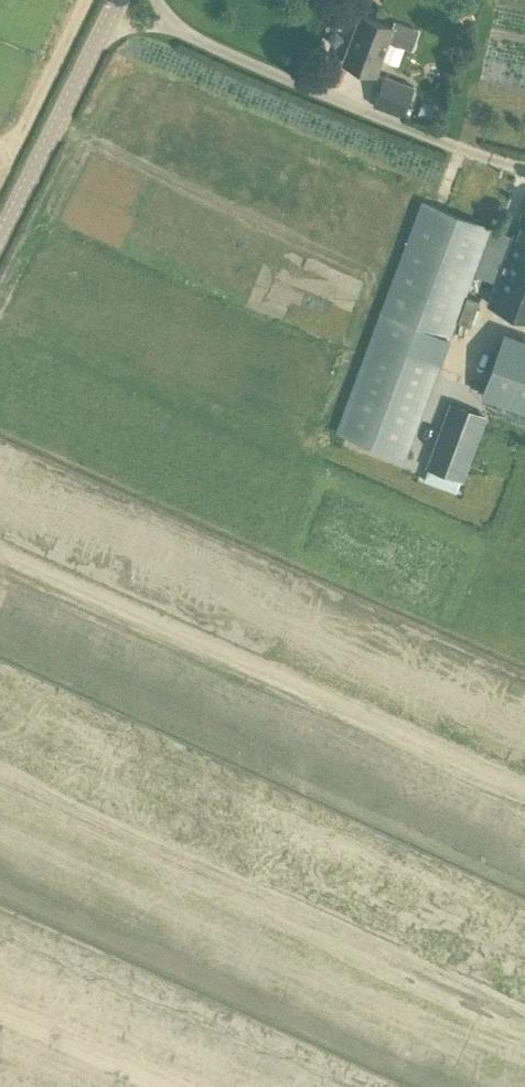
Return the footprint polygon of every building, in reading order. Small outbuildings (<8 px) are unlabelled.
[(475,17),(470,5),(458,10),(464,22),(475,17)] [(377,73),(394,25),(360,12),(342,60),(377,73)] [(414,85),(385,74),(379,91),(408,102),(414,85)] [(424,100),(419,113),(436,120),(441,107),(424,100)] [(524,316),(524,205),(514,235),(422,200),(336,429),(407,455),(474,274),(495,282),(487,303),(524,316)] [(481,394),(524,410),(524,344),(503,336),(481,394)] [(453,403),(433,456),(465,468),(485,415),(453,403)]
